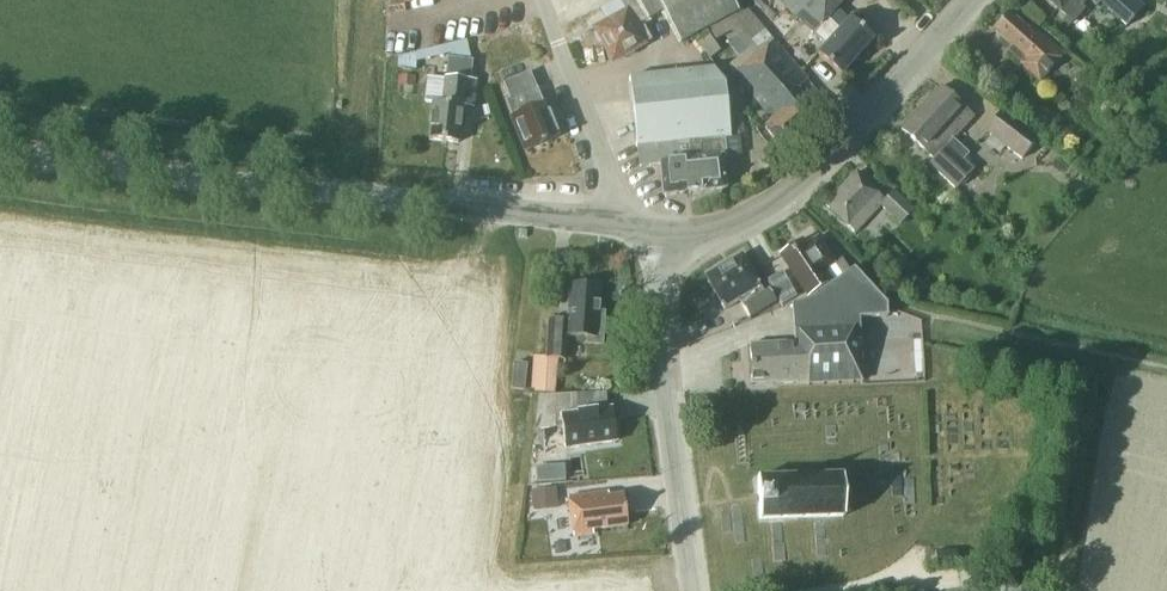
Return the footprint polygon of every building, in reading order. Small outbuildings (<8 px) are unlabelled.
[(599,9),(606,21),(594,28),(612,62),(645,44),(645,43),(651,39),(643,25),(649,22),(637,0),(616,0),(599,9)] [(708,28),(737,10),(732,0),(637,0),(649,22),(650,21),(664,12),(681,43),(708,28)] [(827,44),(818,54),(841,75),(874,39),(850,18),(839,30),(826,19),(844,0),(776,0),(827,44)] [(1073,22),(1084,9),(1080,6),(1086,0),(1047,0),(1073,22)] [(1135,0),(1101,0),(1100,2),(1127,26),(1143,7),(1135,0)] [(1039,81),(1065,54),(1032,25),(1029,29),(1008,11),(992,29),(1012,47),(1009,51),(1022,63),(1021,64),(1039,81)] [(695,39),(709,59),(721,51),(706,31),(695,39)] [(770,35),(728,67),(734,73),(767,112),(765,114),(771,121),(764,127),(782,149),(819,117),(796,91),(799,88),(803,84),(808,80),(770,35)] [(425,101),(433,102),(429,140),(458,143),(462,106),(473,107),(476,80),(472,79),(472,59),(447,58),(445,79),(427,77),(425,101)] [(724,138),(730,137),(724,84),(712,68),(629,77),(637,146),(638,146),(640,166),(660,163),(664,195),(726,189),(722,157),(726,156),(724,138)] [(504,83),(510,98),(505,100),(512,116),(511,116),(525,150),(558,136),(544,103),(543,103),(530,72),(504,83)] [(924,148),(934,157),(928,164),(955,189),(974,169),(963,159),(968,153),(953,139),(973,117),(962,107),(962,106),(941,86),(902,129),(923,148),(924,148)] [(1002,108),(985,132),(1022,159),(1039,136),(1002,108)] [(744,135),(742,115),(729,116),(731,137),(744,135)] [(855,232),(881,204),(904,224),(917,209),(893,189),(884,199),(856,172),(826,205),(855,232)] [(808,296),(830,282),(823,271),(835,263),(817,237),(806,245),(802,238),(779,254),(808,296)] [(724,310),(740,300),(750,317),(777,301),(769,288),(763,292),(741,254),(705,276),(724,310)] [(777,386),(862,380),(859,318),(887,317),(887,304),(855,267),(810,298),(792,304),(794,342),(749,345),(751,384),(776,383),(777,386)] [(556,394),(559,359),(564,359),(566,336),(587,338),(587,343),(602,344),(604,312),(598,312),(600,285),(569,283),(566,320),(548,319),(546,356),(535,355),(531,391),(556,394)] [(782,304),(794,298),(789,289),(777,295),(782,304)] [(523,390),(527,364),(514,362),(511,389),(523,390)] [(578,412),(575,393),(538,395),(534,430),(562,427),(565,448),(616,441),(611,407),(578,412)] [(759,519),(845,516),(844,474),(758,477),(759,519)] [(555,488),(532,491),(535,510),(557,507),(555,488)] [(593,530),(628,525),(623,494),(609,496),(608,492),(567,497),(573,537),(593,534),(593,530)] [(936,563),(957,562),(957,550),(935,551),(936,563)]
